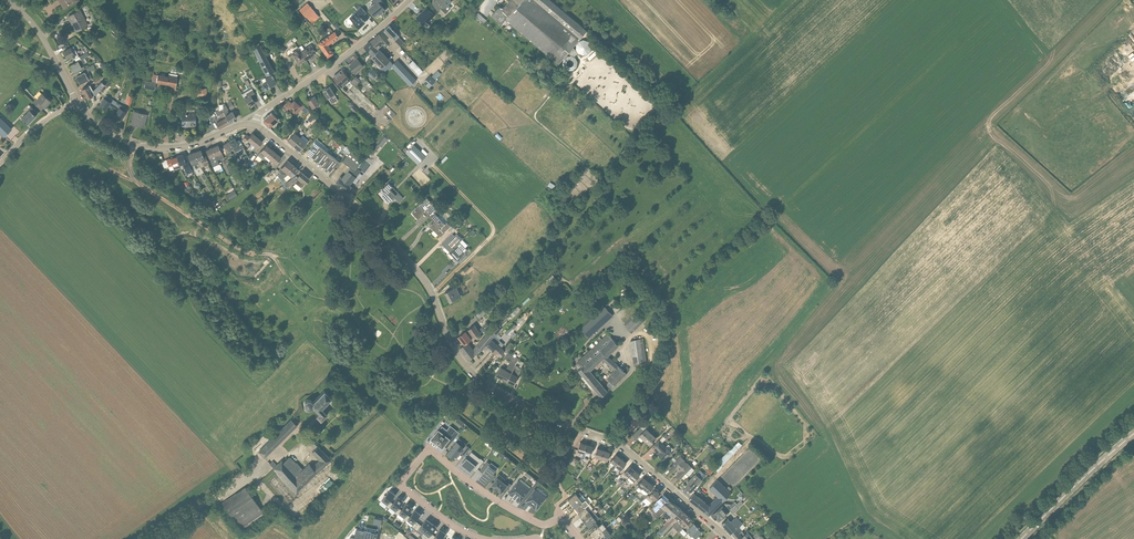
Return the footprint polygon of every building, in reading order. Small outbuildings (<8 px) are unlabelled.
[(372,12),(375,16),(379,13),(381,14),(386,10),(381,4),(384,2),(382,0),(373,0),(372,1),(374,3),(369,8),(372,12)] [(450,0),(436,0),(433,3),(440,11),(438,13),(442,17),(451,8),(448,5),(452,2),(450,0)] [(503,8),(500,7),(499,8),(499,7),(492,16),(502,25),(506,20),(558,64),(587,30),(551,0),(510,0),(503,8)] [(366,12),(364,10),(361,7),(354,14),(357,17),(352,21),(354,23),(359,28),(365,22),(361,17),(366,12)] [(420,12),(416,16),(417,17),(421,21),(424,25),(425,24),(427,26),(431,22),(428,19),(431,17),(432,18),(435,15),(428,8),(426,10),(425,10),(421,13),(420,12)] [(306,16),(312,23),(319,17),(313,9),(306,16)] [(76,31),(88,25),(80,10),(73,14),(68,16),(72,24),(72,23),(76,31)] [(295,16),(301,22),(305,18),(299,12),(295,16)] [(400,37),(393,29),(389,25),(385,29),(392,38),(392,37),(401,47),(405,43),(399,37),(400,37)] [(334,32),(318,43),(327,56),(333,53),(327,45),(338,37),(334,32)] [(388,45),(383,38),(379,34),(372,40),(378,48),(382,45),(385,48),(388,45)] [(378,48),(372,40),(365,46),(373,55),(373,56),(379,50),(378,48)] [(274,70),(273,70),(260,46),(259,46),(253,49),(266,74),(274,70)] [(310,46),(301,51),(299,49),(292,54),(298,64),(315,53),(312,48),(310,46)] [(67,58),(71,56),(72,58),(75,56),(70,48),(63,52),(67,58)] [(392,67),(391,66),(393,64),(390,60),(391,60),(380,49),(379,50),(373,56),(371,57),(382,68),(382,67),(386,71),(388,69),(389,70),(392,67)] [(591,60),(598,53),(596,51),(589,58),(591,60)] [(134,58),(130,67),(137,70),(140,60),(134,58)] [(364,66),(360,62),(357,58),(349,64),(356,73),(364,66)] [(79,69),(82,68),(84,67),(82,64),(85,63),(83,59),(81,60),(78,61),(75,63),(70,65),(74,72),(79,69)] [(398,59),(393,64),(391,66),(392,67),(410,86),(417,80),(398,59)] [(414,60),(409,64),(418,75),(423,70),(415,62),(414,60)] [(368,73),(373,79),(378,75),(372,69),(368,73)] [(351,80),(346,74),(342,70),(334,77),(337,81),(342,87),(351,80)] [(85,81),(89,79),(85,72),(76,77),(80,84),(85,81)] [(276,82),(275,80),(278,78),(277,76),(275,72),(265,78),(266,79),(260,88),(262,91),(265,89),(265,90),(271,87),(270,85),(276,82)] [(151,80),(167,83),(171,84),(171,89),(175,90),(177,84),(178,79),(176,79),(177,75),(169,73),(168,77),(158,74),(158,75),(153,74),(151,80)] [(436,80),(435,80),(430,75),(423,82),(429,88),(436,80)] [(356,87),(360,82),(355,78),(351,82),(354,85),(356,87)] [(155,89),(156,83),(145,80),(144,87),(155,89)] [(103,86),(105,85),(101,81),(94,90),(93,90),(90,84),(87,86),(82,88),(88,98),(95,94),(99,90),(102,87),(103,86)] [(334,94),(333,91),(330,87),(324,91),(327,95),(332,104),(338,99),(334,94)] [(200,89),(200,93),(196,93),(196,99),(207,98),(206,88),(200,89)] [(255,103),(252,98),(256,96),(251,88),(242,94),(249,106),(255,103)] [(50,100),(46,97),(42,93),(36,99),(35,99),(33,102),(39,108),(42,105),(44,107),(47,105),(46,104),(50,100)] [(115,111),(119,104),(106,95),(102,101),(99,105),(105,110),(108,106),(115,111)] [(320,104),(318,101),(315,96),(308,101),(313,108),(320,104)] [(301,109),(304,106),(299,101),(297,103),(294,101),(292,103),(290,102),(285,107),(289,111),(291,108),(295,112),(299,107),(301,109)] [(229,113),(225,105),(224,103),(222,104),(223,108),(223,112),(229,122),(236,118),(234,113),(232,111),(229,113)] [(126,112),(123,110),(125,107),(119,104),(115,111),(117,112),(115,115),(121,119),(124,115),(126,112)] [(307,115),(310,112),(304,106),(301,109),(307,115)] [(38,113),(34,109),(32,108),(30,110),(30,109),(21,118),(27,124),(38,113)] [(219,128),(229,122),(223,112),(223,108),(215,112),(218,117),(214,119),(219,128)] [(396,115),(391,109),(385,115),(391,120),(396,115)] [(145,121),(147,114),(134,111),(133,118),(131,124),(136,125),(137,124),(144,126),(145,121)] [(195,120),(195,112),(195,111),(182,112),(182,120),(182,125),(190,125),(190,126),(195,126),(195,120)] [(263,121),(269,127),(278,120),(271,113),(263,119),(263,121)] [(8,125),(0,118),(0,133),(4,137),(12,129),(8,125)] [(295,145),(301,137),(295,132),(292,135),(289,140),(295,145)] [(252,143),(257,137),(252,133),(249,137),(246,134),(242,139),(245,141),(247,139),(252,143)] [(387,138),(384,136),(378,144),(380,146),(387,138)] [(254,151),(263,141),(257,137),(252,143),(255,146),(252,149),(254,151)] [(304,146),(307,142),(301,137),(295,145),(301,150),(304,146)] [(241,143),(238,144),(235,138),(229,141),(233,149),(237,147),(239,150),(244,147),(241,143)] [(229,155),(235,152),(233,149),(229,141),(223,144),(229,155)] [(312,154),(320,145),(316,142),(312,147),(308,151),(312,154)] [(266,155),(271,149),(266,144),(261,151),(266,155)] [(372,150),(375,152),(380,146),(378,144),(372,150)] [(221,158),(223,156),(218,145),(212,147),(215,155),(219,154),(221,158)] [(316,158),(324,148),(320,145),(312,154),(316,158)] [(419,165),(426,157),(414,145),(407,153),(419,165)] [(215,155),(212,147),(206,150),(208,155),(209,158),(213,167),(219,164),(215,155)] [(320,161),(328,152),(324,148),(316,158),(320,161)] [(271,160),(276,153),(271,149),(266,155),(270,159),(271,160)] [(201,150),(194,152),(199,163),(201,168),(204,166),(206,165),(209,164),(208,161),(205,154),(203,155),(201,150)] [(352,173),(362,162),(351,151),(349,154),(342,161),(351,168),(348,171),(352,173)] [(195,165),(199,163),(194,152),(188,155),(190,160),(192,166),(195,165)] [(324,164),(331,155),(328,152),(320,161),(324,164)] [(276,164),(278,162),(281,158),(276,153),(271,160),(266,165),(268,167),(270,164),(271,164),(273,162),(276,164)] [(185,161),(185,160),(183,154),(177,156),(180,167),(181,169),(185,168),(186,171),(189,170),(190,173),(193,172),(190,166),(187,161),(185,161)] [(328,167),(335,158),(331,155),(324,164),(328,167)] [(174,169),(180,167),(177,156),(166,159),(169,169),(173,168),(174,169)] [(335,166),(339,162),(339,161),(335,158),(328,167),(332,170),(335,166)] [(365,173),(369,169),(372,165),(364,158),(362,162),(352,173),(341,187),(341,188),(347,192),(348,191),(352,186),(350,185),(361,170),(365,173)] [(286,172),(293,164),(287,160),(284,164),(281,168),(284,170),(277,175),(278,175),(275,177),(276,179),(278,177),(279,177),(286,172)] [(288,174),(292,177),(298,169),(293,164),(286,172),(279,177),(278,177),(276,179),(273,181),(275,183),(278,180),(279,181),(279,180),(280,181),(281,180),(288,174)] [(352,173),(348,171),(348,170),(342,178),(340,177),(336,181),(338,183),(337,184),(341,187),(352,173)] [(301,188),(309,178),(301,171),(296,177),(295,175),(288,181),(287,182),(282,186),(280,188),(281,189),(282,190),(283,189),(284,190),(294,182),(301,188)] [(399,202),(403,198),(398,192),(396,194),(390,189),(393,186),(389,183),(386,186),(382,190),(385,192),(383,194),(389,201),(394,196),(399,202)] [(429,217),(434,212),(438,209),(427,197),(418,205),(419,206),(412,213),(416,217),(423,211),(429,217)] [(440,236),(450,226),(447,222),(446,224),(434,212),(429,217),(435,224),(431,227),(440,236)] [(459,222),(451,230),(453,232),(458,227),(460,228),(463,225),(459,222)] [(441,244),(450,252),(459,242),(464,238),(462,238),(461,237),(460,237),(459,236),(458,235),(457,234),(455,236),(452,233),(441,244)] [(450,252),(449,253),(458,262),(461,260),(460,259),(468,251),(459,242),(450,252)] [(450,302),(461,296),(456,286),(445,292),(450,302)] [(484,307),(475,315),(479,319),(486,313),(485,312),(487,310),(489,312),(494,306),(490,302),(485,308),(484,307)] [(597,330),(593,326),(601,318),(605,323),(614,315),(605,306),(580,329),(588,338),(597,330)] [(643,322),(633,312),(623,322),(622,323),(632,333),(643,322)] [(480,333),(486,328),(490,326),(488,323),(480,329),(480,330),(479,331),(474,325),(469,329),(474,337),(480,333)] [(500,330),(499,329),(501,326),(499,324),(497,327),(494,328),(490,333),(494,337),(486,346),(492,351),(498,344),(497,344),(500,340),(499,340),(500,339),(496,336),(499,332),(500,330)] [(514,328),(517,326),(515,324),(512,327),(505,333),(507,335),(513,329),(514,328)] [(490,333),(489,332),(477,345),(474,349),(469,342),(472,339),(466,331),(463,333),(458,336),(465,344),(460,348),(469,359),(474,356),(482,350),(486,346),(494,337),(490,333)] [(606,357),(608,356),(619,345),(608,334),(577,361),(582,367),(579,370),(601,396),(608,391),(591,370),(606,356),(606,357)] [(644,338),(631,340),(635,363),(648,361),(644,338)] [(495,354),(502,347),(504,345),(500,340),(497,344),(498,344),(492,351),(495,354)] [(503,360),(504,358),(509,352),(514,344),(510,342),(505,350),(502,347),(495,354),(500,358),(503,360)] [(513,370),(518,359),(519,358),(509,352),(504,358),(511,362),(510,365),(509,365),(506,369),(500,366),(495,375),(508,381),(512,372),(513,370)] [(521,368),(524,362),(518,359),(513,370),(516,371),(514,374),(512,372),(508,381),(514,384),(522,368),(521,368)] [(609,365),(614,370),(607,377),(610,380),(608,382),(607,387),(609,389),(612,387),(615,385),(626,373),(626,372),(624,370),(618,365),(618,364),(613,360),(609,365)] [(331,398),(327,393),(324,390),(313,402),(312,402),(312,401),(311,400),(310,400),(310,399),(309,399),(308,399),(307,400),(306,400),(305,400),(305,401),(304,402),(304,403),(304,404),(304,405),(304,406),(304,407),(305,407),(305,408),(306,408),(307,409),(308,409),(309,409),(311,408),(312,407),(313,406),(319,412),(316,415),(320,420),(327,414),(321,408),(331,398)] [(641,421),(640,421),(643,418),(641,416),(642,415),(642,414),(640,414),(635,409),(629,415),(622,422),(628,429),(627,429),(630,432),(635,427),(636,427),(636,425),(641,421)] [(259,452),(264,458),(299,423),(294,417),(259,452)] [(651,433),(652,432),(644,424),(632,436),(636,439),(640,435),(649,445),(656,438),(651,433)] [(457,433),(453,429),(450,433),(441,426),(429,440),(437,446),(440,443),(446,448),(457,433)] [(663,436),(659,440),(654,446),(660,452),(658,454),(664,459),(671,452),(662,443),(666,438),(663,436)] [(315,449),(317,446),(312,441),(309,444),(315,449)] [(447,453),(447,454),(447,453),(454,459),(454,460),(464,447),(457,441),(447,453)] [(720,464),(715,469),(718,472),(723,467),(722,466),(727,461),(726,460),(730,457),(742,445),(739,441),(718,462),(720,464)] [(584,452),(587,444),(580,442),(578,450),(584,452)] [(591,454),(593,446),(587,444),(584,452),(591,454)] [(315,449),(312,452),(317,457),(323,451),(318,446),(317,446),(315,449)] [(471,448),(467,446),(461,453),(464,456),(471,448)] [(601,458),(604,450),(597,448),(595,456),(601,458)] [(601,458),(608,460),(610,452),(604,450),(601,458)] [(319,459),(312,466),(318,473),(332,460),(323,451),(317,457),(319,459)] [(479,460),(470,453),(461,464),(470,472),(474,467),(477,469),(484,460),(481,457),(479,460)] [(616,465),(621,458),(616,454),(611,460),(616,465)] [(678,469),(686,462),(684,461),(685,460),(681,456),(676,460),(673,457),(671,459),(674,463),(669,468),(673,472),(677,468),(678,469)] [(291,457),(290,458),(289,457),(283,462),(281,461),(277,465),(274,468),(297,493),(305,485),(296,475),(303,469),(297,462),(296,463),(291,457)] [(616,465),(621,469),(627,463),(621,458),(616,465)] [(483,473),(479,478),(478,479),(485,484),(486,483),(488,480),(491,482),(496,475),(493,474),(496,470),(489,465),(490,464),(487,461),(480,471),(483,473)] [(711,473),(715,469),(720,464),(718,462),(717,461),(708,471),(711,473)] [(691,467),(692,467),(688,463),(687,464),(686,462),(678,469),(680,471),(676,475),(680,479),(685,473),(689,477),(695,470),(691,467)] [(318,473),(312,466),(309,463),(303,469),(296,475),(305,485),(318,473)] [(630,476),(635,470),(630,465),(624,472),(630,476)] [(630,476),(635,481),(640,474),(635,470),(630,476)] [(691,491),(702,480),(695,473),(687,482),(688,484),(686,486),(691,491)] [(643,488),(649,482),(643,477),(638,483),(643,488)] [(498,490),(501,492),(504,489),(506,491),(512,485),(509,482),(507,485),(497,478),(492,485),(495,487),(495,488),(497,490),(498,490)] [(520,481),(530,489),(532,487),(522,479),(520,481)] [(731,492),(730,491),(732,488),(727,484),(725,486),(718,479),(709,488),(717,496),(709,504),(698,496),(702,492),(698,488),(694,492),(689,498),(709,514),(713,510),(722,501),(731,492)] [(530,490),(518,481),(508,493),(513,496),(512,497),(515,499),(516,499),(520,502),(530,490)] [(643,488),(648,492),(654,486),(649,482),(643,488)] [(247,487),(223,501),(241,530),(265,515),(247,487)] [(654,499),(655,499),(661,492),(655,487),(648,496),(646,498),(651,502),(654,499)] [(393,492),(393,491),(391,489),(390,490),(386,495),(383,498),(384,498),(383,500),(388,504),(387,506),(390,508),(392,506),(391,506),(394,502),(391,500),(396,494),(393,492)] [(546,498),(535,489),(525,501),(533,507),(532,508),(535,511),(536,509),(536,510),(546,498)] [(572,503),(579,497),(582,495),(580,492),(577,494),(576,492),(568,498),(572,503)] [(653,514),(668,499),(663,494),(657,501),(659,503),(653,509),(654,510),(652,512),(651,511),(649,513),(651,515),(653,514)] [(401,498),(402,498),(399,496),(399,497),(394,502),(391,506),(397,510),(396,512),(399,515),(400,513),(403,509),(400,507),(404,501),(401,498)] [(575,507),(583,501),(579,497),(572,503),(575,507)] [(579,512),(585,507),(589,504),(585,499),(583,501),(575,507),(579,512)] [(668,510),(674,504),(668,499),(653,514),(655,517),(656,518),(663,511),(664,512),(667,509),(668,510)] [(409,505),(410,504),(408,503),(400,513),(405,517),(404,519),(407,521),(408,519),(411,516),(408,513),(413,508),(409,505)] [(680,509),(674,504),(668,510),(671,513),(666,518),(669,520),(680,509)] [(725,504),(723,506),(722,505),(712,514),(715,519),(717,517),(720,520),(729,512),(730,511),(732,508),(730,506),(729,505),(725,504)] [(732,508),(730,511),(733,514),(738,509),(735,506),(732,508)] [(582,517),(589,511),(585,507),(579,512),(578,512),(582,517)] [(418,511),(416,509),(416,510),(411,516),(408,519),(414,524),(412,525),(415,528),(420,522),(417,520),(421,514),(418,511)] [(680,520),(686,514),(680,509),(669,520),(665,524),(667,526),(676,517),(680,520)] [(585,521),(593,516),(589,511),(582,517),(585,521)] [(679,532),(684,527),(692,519),(686,514),(680,520),(673,527),(679,532)] [(589,526),(595,521),(596,520),(593,516),(585,521),(589,526)] [(373,523),(378,524),(378,525),(380,526),(382,519),(374,518),(373,523)] [(425,532),(432,523),(427,519),(423,525),(420,522),(415,528),(418,530),(420,528),(425,532)] [(622,523),(626,527),(630,524),(626,519),(622,523)] [(731,534),(739,527),(742,523),(739,519),(736,522),(734,519),(730,522),(727,519),(722,523),(731,534)] [(591,531),(599,525),(595,521),(589,526),(588,527),(591,531)] [(437,527),(432,523),(425,532),(430,536),(429,538),(430,538),(434,538),(437,535),(433,533),(437,527)] [(595,536),(606,527),(603,523),(599,525),(591,531),(595,536)] [(694,523),(688,530),(687,530),(687,531),(688,532),(691,535),(691,534),(696,538),(702,532),(697,528),(698,528),(697,527),(694,523)] [(606,528),(606,527),(595,536),(598,538),(600,538),(601,538),(607,538),(611,535),(606,528)] [(687,530),(684,527),(679,532),(684,537),(687,534),(688,532),(687,531),(687,530)] [(739,527),(731,534),(736,538),(739,538),(745,534),(742,531),(739,527)] [(378,532),(365,529),(364,532),(363,538),(376,538),(378,532)] [(444,530),(441,529),(434,538),(443,538),(447,533),(443,531),(444,530)] [(364,532),(356,530),(354,538),(350,537),(350,538),(363,538),(364,532)]
